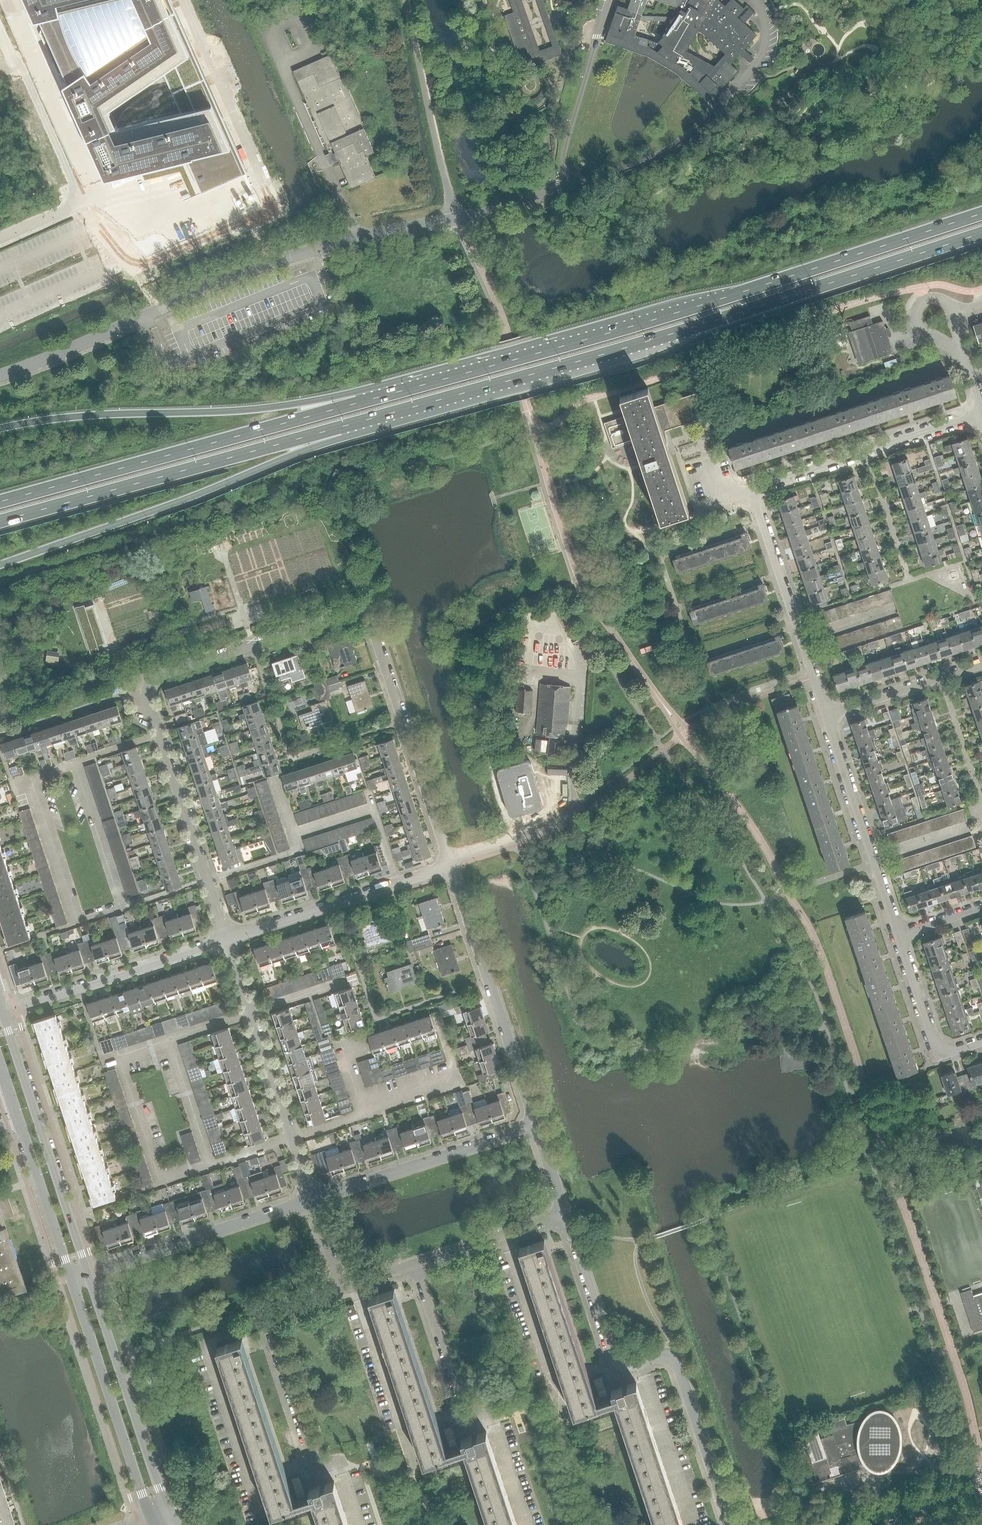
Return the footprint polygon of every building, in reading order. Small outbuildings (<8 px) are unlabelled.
[(33,11),(37,9),(43,22),(40,32),(50,55),(58,73),(67,77),(73,91),(69,93),(105,174),(109,172),(112,177),(115,175),(116,178),(122,176),(123,179),(152,172),(152,173),(186,164),(201,199),(249,177),(170,0),(28,0),(33,11)] [(505,14),(516,48),(525,45),(531,64),(561,54),(549,19),(543,0),(536,0),(543,21),(551,46),(538,50),(521,0),(509,0),(513,11),(505,14)] [(626,9),(617,6),(605,41),(632,50),(648,56),(675,71),(684,80),(709,102),(711,99),(720,89),(725,84),(737,71),(729,64),(755,35),(736,18),(744,9),(741,6),(734,0),(730,0),(724,7),(717,14),(712,9),(717,0),(681,0),(680,1),(680,0),(660,0),(677,6),(671,16),(640,15),(646,0),(630,0),(626,9)] [(334,151),(341,167),(366,156),(374,152),(364,129),(365,129),(346,88),(330,54),(292,71),(317,128),(316,128),(320,136),(321,136),(329,153),(334,151)] [(376,181),(366,156),(341,167),(351,192),(376,181)] [(86,227),(92,239),(104,233),(98,222),(86,227)] [(110,266),(113,276),(129,270),(128,267),(167,252),(162,239),(137,248),(130,232),(115,238),(122,255),(112,259),(114,264),(110,266)] [(887,337),(890,336),(890,335),(890,334),(890,333),(890,331),(889,330),(889,329),(888,328),(887,327),(884,328),(882,321),(865,326),(862,318),(849,322),(851,331),(849,332),(859,363),(892,352),(887,337)] [(981,341),(981,322),(973,325),(978,342),(981,341)] [(895,359),(883,363),(885,368),(897,364),(895,359)] [(917,385),(923,406),(955,396),(948,375),(917,385)] [(885,396),(892,416),(923,406),(917,385),(885,396)] [(616,419),(603,423),(609,439),(612,448),(617,447),(624,444),(632,442),(633,441),(637,453),(642,451),(646,463),(641,465),(660,521),(688,511),(668,450),(665,431),(658,433),(650,407),(654,406),(647,388),(644,389),(620,397),(626,416),(624,416),(616,419)] [(654,406),(650,407),(658,433),(665,431),(670,429),(705,417),(706,417),(697,392),(674,400),(654,406)] [(854,406),(860,426),(892,416),(885,396),(854,406)] [(822,416),(829,437),(860,426),(854,406),(822,416)] [(797,447),(829,437),(822,416),(791,426),(797,447)] [(759,437),(766,457),(797,447),(791,426),(759,437)] [(766,457),(759,437),(728,447),(734,467),(766,457)] [(968,439),(952,444),(944,446),(946,451),(953,449),(955,455),(971,450),(968,439)] [(971,450),(955,455),(959,467),(975,461),(971,450)] [(891,464),(895,475),(910,470),(907,459),(891,464)] [(961,472),(963,478),(979,473),(975,461),(959,467),(953,469),(955,474),(961,472)] [(931,463),(925,465),(921,467),(923,472),(933,469),(931,463)] [(895,475),(899,486),(914,481),(910,470),(895,475)] [(963,478),(966,490),(981,485),(981,483),(979,473),(963,478)] [(837,481),(841,493),(857,488),(853,476),(837,481)] [(918,493),(914,481),(899,486),(903,498),(918,493)] [(970,501),(981,497),(981,485),(966,490),(970,501)] [(841,493),(845,505),(861,500),(857,488),(841,493)] [(903,498),(906,510),(922,505),(920,498),(926,496),(924,491),(918,493),(903,498)] [(781,513),(796,508),(792,496),(777,501),(781,513)] [(974,512),(981,510),(981,497),(970,501),(974,512)] [(845,505),(848,516),(864,511),(861,500),(845,505)] [(922,505),(906,510),(910,521),(925,516),(922,505)] [(785,525),(800,519),(796,508),(781,513),(785,525)] [(978,524),(981,523),(981,510),(974,512),(978,524)] [(848,516),(852,527),(868,522),(864,511),(848,516)] [(914,532),(929,527),(925,516),(910,521),(914,532)] [(785,525),(788,536),(804,530),(800,519),(785,525)] [(852,527),(856,539),(872,533),(868,522),(852,527)] [(914,532),(918,544),(933,539),(929,527),(914,532)] [(788,536),(792,547),(808,542),(805,535),(811,533),(809,529),(804,530),(788,536)] [(671,559),(676,573),(750,549),(745,532),(739,533),(740,537),(671,559)] [(876,545),(872,533),(856,539),(860,550),(876,545)] [(918,544),(921,555),(937,550),(934,544),(941,541),(939,537),(933,539),(918,544)] [(811,554),(808,542),(792,547),(796,559),(811,554)] [(879,556),(876,545),(860,550),(863,562),(879,556)] [(937,550),(921,555),(925,567),(940,562),(938,555),(943,553),(941,549),(937,550)] [(796,559),(800,570),(815,565),(811,554),(796,559)] [(863,562),(867,573),(883,568),(879,556),(863,562)] [(819,576),(815,565),(800,570),(803,581),(819,576)] [(887,579),(883,568),(867,573),(871,585),(887,579)] [(803,581),(807,592),(823,587),(821,581),(826,579),(825,574),(819,576),(803,581)] [(767,600),(762,583),(756,585),(757,588),(688,611),(693,624),(767,600)] [(192,601),(201,598),(206,612),(213,610),(205,586),(189,592),(192,601)] [(827,599),(823,587),(807,592),(811,604),(827,599)] [(890,589),(885,591),(888,602),(894,601),(890,589)] [(885,591),(879,593),(883,604),(888,602),(885,591)] [(879,593),(873,595),(877,606),(883,604),(879,593)] [(873,595),(868,596),(871,608),(877,606),(873,595)] [(313,596),(304,599),(306,607),(315,604),(313,596)] [(868,596),(862,598),(866,610),(871,608),(868,596)] [(862,598),(856,600),(860,612),(866,610),(862,598)] [(856,600),(851,602),(855,614),(860,612),(856,600)] [(851,602),(845,604),(849,615),(855,614),(851,602)] [(845,604),(840,606),(843,617),(849,615),(845,604)] [(83,606),(77,608),(91,652),(98,650),(97,646),(105,644),(93,607),(85,610),(83,606)] [(840,606),(834,608),(838,619),(843,617),(840,606)] [(829,609),(828,609),(832,621),(833,621),(838,619),(834,608),(829,609)] [(828,609),(823,611),(827,623),(832,621),(828,609)] [(823,611),(814,614),(818,626),(827,623),(823,611)] [(899,616),(893,618),(897,629),(903,627),(899,616)] [(893,618),(887,620),(891,631),(897,629),(893,618)] [(887,620),(881,622),(885,633),(891,631),(887,620)] [(881,622),(876,624),(879,635),(885,633),(881,622)] [(876,624),(870,625),(873,637),(879,635),(876,624)] [(870,625),(864,627),(868,639),(873,637),(870,625)] [(980,626),(969,630),(974,646),(981,643),(981,631),(980,626)] [(864,627),(858,629),(862,641),(868,639),(864,627)] [(858,629),(852,631),(856,642),(862,641),(858,629)] [(974,646),(969,630),(958,634),(963,650),(974,646)] [(852,631),(846,633),(850,644),(856,642),(852,631)] [(846,633),(841,635),(844,646),(850,644),(846,633)] [(784,651),(779,634),(778,634),(773,636),(774,640),(705,662),(709,676),(784,651)] [(963,650),(958,634),(946,638),(951,653),(963,650)] [(841,635),(835,637),(838,648),(844,646),(841,635)] [(340,667),(356,662),(351,646),(352,645),(350,637),(327,644),(331,657),(336,656),(340,667)] [(522,649),(524,638),(514,637),(513,648),(522,649)] [(835,637),(829,639),(833,650),(838,648),(835,637)] [(940,657),(951,653),(946,638),(935,641),(940,657)] [(829,639),(823,641),(827,652),(833,650),(829,639)] [(912,649),(917,665),(929,661),(923,645),(921,639),(916,641),(918,647),(912,649)] [(923,645),(929,661),(940,657),(935,641),(923,645)] [(895,654),(889,656),(895,672),(906,668),(901,653),(899,647),(894,649),(895,654)] [(912,649),(901,653),(906,668),(917,665),(912,649)] [(46,654),(45,663),(58,665),(59,656),(46,654)] [(273,664),(278,680),(289,677),(291,682),(305,677),(297,654),(288,657),(288,659),(273,664)] [(895,672),(889,656),(878,660),(883,676),(895,672)] [(867,664),(872,680),(883,676),(878,660),(867,664)] [(251,678),(246,663),(234,667),(240,687),(248,685),(246,680),(251,678)] [(855,668),(861,683),(872,680),(867,664),(855,668)] [(240,687),(234,667),(222,670),(227,686),(229,685),(230,688),(236,686),(237,689),(240,687)] [(849,687),(861,683),(855,668),(844,671),(849,687)] [(227,686),(222,670),(211,674),(216,690),(227,686)] [(838,691),(849,687),(844,671),(832,675),(838,691)] [(216,690),(211,674),(199,678),(204,693),(216,690)] [(337,675),(325,679),(327,685),(339,681),(337,675)] [(199,695),(204,693),(199,678),(188,682),(193,697),(194,697),(196,702),(201,700),(199,695)] [(331,696),(329,691),(327,685),(325,679),(319,681),(323,693),(317,695),(319,702),(331,698),(331,696)] [(355,712),(372,706),(364,680),(346,686),(355,712)] [(317,695),(323,693),(319,681),(313,683),(317,695)] [(341,687),(339,681),(327,685),(329,691),(338,689),(341,687)] [(964,686),(968,697),(981,693),(979,686),(981,686),(980,681),(964,686)] [(188,682),(176,685),(181,701),(193,697),(188,682)] [(566,723),(569,686),(539,683),(535,734),(549,735),(547,755),(559,756),(562,737),(563,737),(564,723),(566,723)] [(181,701),(176,685),(164,689),(171,710),(176,708),(175,703),(181,701)] [(531,712),(533,690),(518,689),(516,711),(531,712)] [(776,711),(792,706),(788,693),(770,699),(774,712),(776,711)] [(981,693),(968,697),(972,709),(981,706),(981,696),(981,693)] [(917,714),(930,710),(926,698),(910,704),(912,708),(914,707),(917,714)] [(317,726),(331,721),(324,701),(310,706),(312,711),(298,716),(303,729),(316,724),(317,726)] [(245,718),(261,713),(257,702),(242,707),(244,712),(238,714),(240,720),(245,718)] [(796,705),(792,706),(776,711),(786,743),(806,736),(796,705)] [(120,720),(116,706),(104,710),(108,724),(120,720)] [(972,709),(975,720),(981,718),(981,706),(972,709)] [(889,711),(893,722),(900,720),(897,708),(889,711)] [(108,724),(104,710),(92,713),(97,728),(108,724)] [(918,727),(934,721),(930,710),(917,714),(919,721),(911,724),(912,729),(918,727)] [(177,723),(188,719),(187,717),(185,712),(174,716),(177,723)] [(97,728),(92,713),(81,717),(85,732),(97,728)] [(265,725),(261,713),(245,718),(249,730),(265,725)] [(85,732),(81,717),(69,721),(74,735),(85,732)] [(867,723),(865,718),(850,723),(854,735),(867,731),(864,724),(867,723)] [(199,720),(192,723),(177,728),(181,739),(203,732),(199,720)] [(74,735),(69,721),(57,725),(62,739),(68,737),(70,745),(77,742),(74,735)] [(924,737),(937,733),(934,721),(918,727),(920,731),(922,730),(924,737)] [(62,739),(57,725),(46,729),(51,743),(62,739)] [(249,730),(253,741),(268,736),(265,725),(249,730)] [(51,743),(46,729),(35,733),(41,750),(44,749),(45,748),(45,745),(51,743)] [(854,735),(857,746),(873,741),(872,737),(874,736),(872,729),(867,731),(854,735)] [(181,739),(184,751),(200,746),(199,745),(207,743),(203,732),(181,739)] [(41,750),(35,733),(23,736),(28,751),(33,749),(35,753),(36,753),(37,755),(42,754),(41,750)] [(308,742),(305,733),(297,736),(300,745),(308,742)] [(924,745),(926,749),(941,744),(937,733),(924,737),(927,744),(924,745)] [(28,751),(23,736),(12,740),(16,754),(28,751)] [(255,746),(257,752),(272,747),(268,736),(253,741),(249,742),(251,748),(255,746)] [(806,736),(786,743),(796,774),(817,768),(806,736)] [(377,744),(381,756),(396,751),(392,739),(377,744)] [(536,739),(534,750),(546,751),(547,740),(536,739)] [(16,754),(12,740),(0,744),(5,758),(16,754)] [(861,758),(874,754),(872,747),(875,746),(873,741),(857,746),(861,758)] [(932,760),(945,756),(941,744),(926,749),(926,750),(920,752),(922,756),(930,754),(932,760)] [(184,751),(188,762),(203,757),(200,746),(184,751)] [(139,759),(135,747),(121,752),(124,764),(139,759)] [(253,760),(254,765),(276,759),(272,747),(257,752),(259,759),(253,760)] [(381,756),(385,767),(399,762),(396,751),(381,756)] [(344,771),(354,767),(357,778),(363,776),(357,758),(353,759),(351,753),(339,756),(344,771)] [(876,761),(874,754),(861,758),(865,769),(881,764),(879,760),(876,761)] [(332,774),(344,771),(339,756),(327,760),(332,774)] [(933,772),(949,767),(945,756),(932,760),(934,766),(932,767),(933,772)] [(188,762),(192,774),(207,769),(203,757),(188,762)] [(143,770),(139,759),(124,764),(128,775),(143,770)] [(264,776),(280,771),(276,759),(254,765),(245,769),(244,764),(237,766),(240,776),(262,769),(264,776)] [(327,776),(332,774),(327,760),(316,764),(322,784),(324,784),(323,780),(328,779),(327,776)] [(497,770),(496,772),(508,813),(509,814),(510,815),(511,816),(513,816),(523,813),(522,811),(530,809),(530,811),(541,808),(542,807),(542,806),(543,805),(543,804),(543,803),(531,762),(530,761),(530,760),(528,760),(527,760),(499,768),(498,768),(497,769),(497,770)] [(389,779),(403,774),(399,762),(385,767),(387,773),(366,780),(370,790),(377,788),(375,783),(389,779)] [(85,772),(97,769),(95,763),(83,767),(85,772)] [(322,784),(316,764),(304,768),(309,782),(317,779),(319,786),(322,784)] [(865,769),(869,781),(882,776),(880,770),(883,769),(881,764),(865,769)] [(13,778),(23,774),(21,767),(17,768),(16,765),(9,767),(13,778)] [(27,765),(21,767),(23,774),(29,772),(27,765)] [(940,783),(953,779),(949,767),(933,772),(935,777),(937,776),(940,783)] [(303,784),(309,782),(304,768),(293,771),(298,786),(301,794),(306,792),(303,784)] [(827,799),(817,768),(796,774),(807,806),(827,799)] [(85,772),(87,778),(99,774),(97,769),(85,772)] [(192,774),(196,785),(211,780),(217,778),(215,773),(209,775),(207,769),(192,774)] [(146,782),(143,770),(128,775),(132,787),(146,782)] [(286,790),(298,786),(293,771),(281,775),(286,790)] [(101,780),(99,774),(87,778),(89,784),(101,780)] [(407,785),(403,774),(389,779),(393,790),(407,785)] [(884,784),(882,776),(869,781),(873,792),(888,787),(887,783),(884,784)] [(941,795),(956,790),(953,779),(940,783),(942,789),(939,790),(934,792),(935,796),(941,795)] [(89,784),(91,790),(103,786),(101,780),(89,784)] [(196,785),(200,797),(215,792),(211,780),(196,785)] [(254,783),(256,789),(267,785),(266,780),(254,783)] [(150,793),(146,782),(132,787),(136,798),(150,793)] [(256,789),(258,795),(269,791),(267,785),(256,789)] [(411,797),(407,785),(393,790),(397,802),(411,797)] [(104,792),(103,786),(91,790),(93,796),(104,792)] [(873,792),(876,803),(889,799),(887,793),(890,792),(888,787),(873,792)] [(956,790),(941,795),(942,800),(945,799),(947,805),(960,801),(956,790)] [(258,795),(260,801),(271,797),(269,791),(258,795)] [(361,805),(366,803),(362,791),(356,793),(361,805)] [(93,796),(95,801),(106,798),(104,792),(93,796)] [(200,797),(203,809),(218,804),(215,792),(200,797)] [(154,805),(150,793),(136,798),(140,810),(154,805)] [(355,806),(361,805),(356,793),(351,795),(355,806)] [(355,806),(351,795),(345,797),(349,808),(355,806)] [(876,803),(880,814),(903,807),(899,796),(889,799),(876,803)] [(260,801),(262,807),(273,803),(271,797),(260,801)] [(343,810),(349,808),(345,797),(339,799),(343,810)] [(414,808),(411,797),(397,802),(400,813),(414,808)] [(108,803),(106,798),(95,801),(97,807),(108,803)] [(343,810),(339,799),(333,801),(337,812),(343,810)] [(838,831),(827,799),(807,806),(817,837),(838,831)] [(203,809),(207,820),(222,815),(220,809),(229,806),(227,801),(218,804),(203,809)] [(332,814),(337,812),(333,801),(328,802),(332,814)] [(332,814),(328,802),(322,804),(326,816),(332,814)] [(97,807),(99,813),(110,809),(108,803),(97,807)] [(262,807),(264,812),(275,809),(273,803),(262,807)] [(320,818),(326,816),(322,804),(316,806),(320,818)] [(158,817),(154,805),(140,810),(132,813),(134,817),(141,815),(143,821),(158,817)] [(320,818),(316,806),(310,808),(314,820),(320,818)] [(907,819),(903,807),(880,814),(884,826),(907,819)] [(29,808),(18,812),(20,818),(31,814),(29,808)] [(308,821),(314,820),(310,808),(304,810),(308,821)] [(418,820),(414,808),(400,813),(404,825),(418,820)] [(112,815),(110,809),(99,813),(100,819),(112,815)] [(264,812),(266,818),(277,814),(275,809),(264,812)] [(961,822),(966,820),(963,809),(957,810),(961,822)] [(308,821),(304,810),(299,812),(303,823),(308,821)] [(961,822),(957,810),(952,812),(955,824),(961,822)] [(297,825),(303,823),(299,812),(293,814),(297,825)] [(955,824),(952,812),(946,814),(950,825),(955,824)] [(32,820),(31,814),(20,818),(22,824),(32,820)] [(266,818),(268,824),(279,820),(277,814),(266,818)] [(950,825),(946,814),(941,816),(945,827),(950,825)] [(207,820),(211,832),(226,827),(226,826),(237,822),(236,817),(224,821),(222,815),(207,820)] [(945,827),(941,816),(935,817),(939,829),(945,827)] [(147,833),(162,828),(158,817),(143,821),(147,833)] [(369,831),(375,829),(371,817),(365,819),(369,831)] [(939,829),(935,817),(930,819),(934,831),(939,829)] [(104,828),(115,824),(113,818),(102,822),(104,828)] [(125,819),(118,822),(120,829),(127,827),(125,819)] [(365,819),(359,821),(363,833),(369,831),(365,819)] [(934,831),(930,819),(924,821),(928,832),(934,831)] [(22,824),(23,829),(34,826),(32,820),(22,824)] [(279,820),(268,824),(270,830),(281,826),(279,820)] [(404,825),(408,836),(422,832),(418,820),(404,825)] [(359,821),(354,823),(357,835),(363,833),(359,821)] [(928,832),(924,821),(919,823),(923,834),(928,832)] [(354,823),(348,825),(352,836),(357,835),(354,823)] [(923,834),(919,823),(914,825),(917,836),(923,834)] [(104,828),(106,834),(117,830),(115,824),(104,828)] [(348,825),(342,827),(346,838),(352,836),(348,825)] [(917,836),(914,825),(908,826),(912,838),(917,836)] [(36,831),(34,826),(23,829),(25,835),(36,831)] [(270,830),(272,835),(283,832),(281,826),(270,830)] [(912,838),(908,826),(903,828),(906,840),(912,838)] [(230,838),(226,827),(211,832),(215,843),(230,838)] [(342,827),(336,829),(340,840),(346,838),(342,827)] [(151,845),(165,840),(162,828),(147,833),(151,845)] [(906,840),(903,828),(897,830),(901,841),(906,840)] [(336,829),(330,830),(334,842),(340,840),(336,829)] [(119,836),(117,830),(106,834),(107,840),(119,836)] [(330,830),(325,832),(328,844),(334,842),(330,830)] [(901,841),(897,830),(892,832),(896,843),(901,841)] [(25,835),(27,841),(38,837),(36,831),(25,835)] [(848,862),(838,831),(817,837),(828,869),(832,868),(833,870),(836,869),(835,867),(848,862)] [(272,835),(273,841),(285,837),(283,832),(272,835)] [(325,832),(319,834),(323,846),(328,844),(325,832)] [(408,836),(412,848),(426,843),(422,832),(408,836)] [(892,832),(886,833),(890,845),(896,843),(892,832)] [(319,834),(313,836),(317,848),(323,846),(319,834)] [(970,848),(975,846),(971,835),(966,837),(970,848)] [(107,840),(109,845),(121,842),(119,836),(107,840)] [(313,836),(307,838),(311,850),(317,848),(313,836)] [(40,843),(38,837),(27,841),(29,847),(40,843)] [(273,841),(275,847),(287,843),(285,837),(273,841)] [(970,848),(966,837),(960,839),(964,850),(970,848)] [(234,850),(230,838),(215,843),(218,855),(234,850)] [(301,840),(305,851),(311,850),(307,838),(301,840)] [(964,850),(960,839),(955,840),(959,852),(964,850)] [(155,856),(169,851),(165,840),(151,845),(155,856)] [(959,852),(955,840),(950,842),(953,854),(959,852)] [(123,847),(121,842),(109,845),(111,851),(123,847)] [(349,849),(346,842),(339,844),(342,852),(349,849)] [(953,854),(950,842),(944,844),(948,855),(953,854)] [(29,847),(31,852),(42,849),(40,843),(29,847)] [(275,847),(277,852),(288,849),(287,843),(275,847)] [(415,859),(430,855),(426,843),(412,848),(400,852),(393,854),(396,861),(403,858),(402,856),(413,853),(415,859)] [(362,856),(368,874),(381,870),(380,866),(386,864),(379,844),(372,846),(374,852),(362,856)] [(948,855),(944,844),(939,846),(942,857),(948,855)] [(942,857),(939,846),(933,847),(937,859),(942,857)] [(111,851),(113,857),(125,853),(123,847),(111,851)] [(937,859),(933,847),(928,849),(932,861),(937,859)] [(239,848),(234,850),(218,855),(222,866),(237,861),(242,860),(239,848)] [(44,854),(42,849),(31,852),(33,858),(44,854)] [(932,861),(928,849),(922,851),(926,862),(932,861)] [(173,862),(169,851),(155,856),(158,867),(173,862)] [(926,862),(922,851),(917,853),(921,864),(926,862)] [(127,859),(125,853),(113,857),(115,863),(127,859)] [(921,864),(917,853),(911,855),(915,866),(921,864)] [(33,858),(35,864),(46,860),(44,854),(33,858)] [(368,874),(362,856),(350,861),(348,854),(342,856),(349,877),(355,875),(356,879),(368,874)] [(915,866),(911,855),(906,856),(910,868),(915,866)] [(343,878),(349,877),(342,856),(335,859),(337,864),(325,868),(331,887),(344,882),(343,878)] [(910,868),(906,856),(901,858),(904,870),(910,868)] [(901,858),(895,860),(899,871),(904,870),(901,858)] [(115,863),(117,868),(129,865),(127,859),(115,863)] [(48,866),(46,860),(35,864),(37,869),(48,866)] [(177,874),(173,862),(158,867),(162,879),(177,874)] [(18,900),(6,864),(0,866),(0,906),(18,900)] [(130,870),(129,865),(117,868),(119,874),(130,870)] [(37,869),(39,875),(49,871),(48,866),(37,869)] [(305,868),(312,889),(318,887),(319,891),(331,887),(325,868),(313,872),(311,866),(305,868)] [(288,881),(294,899),(307,895),(306,891),(312,889),(305,868),(298,871),(300,877),(288,881)] [(978,888),(981,886),(981,869),(979,870),(980,872),(973,874),(978,888)] [(119,874),(121,880),(132,876),(130,870),(119,874)] [(966,874),(961,876),(966,892),(978,888),(973,874),(972,870),(966,873),(966,874)] [(51,877),(49,871),(39,875),(40,881),(51,877)] [(162,879),(166,891),(180,886),(177,874),(162,879)] [(134,882),(132,876),(121,880),(123,886),(134,882)] [(937,878),(943,899),(955,895),(951,882),(950,879),(943,882),(942,876),(937,878)] [(951,882),(955,895),(966,892),(961,876),(957,877),(957,879),(951,882)] [(40,881),(42,887),(53,883),(51,877),(40,881)] [(236,878),(228,880),(230,887),(238,884),(236,878)] [(268,880),(275,901),(281,899),(282,903),(294,899),(288,881),(276,885),(274,878),(268,880)] [(926,886),(928,890),(932,903),(943,899),(937,878),(932,879),(933,883),(926,886)] [(251,893),(258,911),(270,907),(269,903),(275,901),(268,880),(261,883),(263,889),(251,893)] [(123,886),(124,892),(136,888),(134,882),(123,886)] [(55,889),(53,883),(42,887),(44,892),(55,889)] [(138,893),(136,888),(124,892),(126,897),(138,893)] [(44,892),(46,898),(57,894),(55,889),(44,892)] [(915,891),(921,906),(932,903),(928,890),(921,892),(920,889),(915,891)] [(258,911),(251,893),(239,897),(237,891),(230,893),(237,913),(243,911),(245,916),(258,911)] [(909,910),(921,906),(915,891),(911,892),(912,895),(904,897),(909,910)] [(59,900),(57,894),(46,898),(48,904),(59,900)] [(426,929),(443,923),(435,897),(417,903),(426,929)] [(22,940),(30,937),(18,900),(0,906),(0,919),(8,945),(22,940)] [(48,904),(50,910),(61,906),(59,900),(48,904)] [(200,925),(194,905),(186,908),(188,914),(177,918),(183,936),(195,932),(194,928),(200,925)] [(63,912),(61,906),(50,910),(52,915),(63,912)] [(844,917),(854,949),(875,942),(864,911),(851,915),(851,913),(848,914),(849,916),(844,917)] [(52,915),(54,921),(65,917),(63,912),(52,915)] [(133,952),(146,948),(140,930),(128,934),(121,914),(115,916),(126,950),(132,948),(133,952)] [(170,940),(183,936),(177,918),(165,922),(163,915),(162,915),(156,917),(163,938),(169,936),(170,940)] [(103,942),(109,960),(121,956),(120,952),(126,950),(115,916),(109,918),(113,932),(115,938),(103,942)] [(365,949),(390,941),(381,916),(369,920),(370,925),(367,926),(366,923),(358,926),(365,949)] [(67,923),(65,917),(54,921),(56,927),(67,923)] [(140,930),(146,948),(158,944),(157,940),(163,938),(156,917),(149,919),(152,926),(140,930)] [(327,923),(315,927),(321,946),(333,941),(327,923)] [(321,946),(315,927),(302,931),(308,950),(321,946)] [(968,928),(962,930),(966,943),(972,941),(968,928)] [(964,944),(960,930),(954,932),(958,946),(964,944)] [(67,931),(60,933),(62,939),(69,937),(67,931)] [(308,950),(302,931),(290,935),(296,954),(308,950)] [(429,934),(410,940),(411,945),(431,939),(429,934)] [(290,935),(277,940),(284,958),(296,954),(290,935)] [(944,950),(940,937),(922,942),(926,955),(944,950)] [(431,939),(411,945),(413,951),(418,949),(420,954),(434,949),(431,939)] [(109,960),(103,942),(91,946),(89,940),(82,942),(89,962),(95,960),(96,964),(109,960)] [(265,944),(271,962),(284,958),(277,940),(265,944)] [(89,962),(82,942),(76,944),(78,950),(66,954),(71,972),(84,968),(83,964),(89,962)] [(885,974),(875,942),(854,949),(865,981),(885,974)] [(258,966),(271,962),(265,944),(252,948),(258,966)] [(441,976),(458,970),(450,945),(433,950),(441,976)] [(926,955),(931,969),(948,963),(944,950),(926,955)] [(71,972),(66,954),(54,958),(52,951),(45,954),(52,974),(57,972),(59,976),(71,972)] [(41,962),(28,966),(34,983),(46,979),(45,976),(52,974),(45,954),(39,956),(41,962)] [(209,962),(197,966),(203,984),(215,980),(209,962)] [(332,978),(345,974),(341,962),(328,966),(332,978)] [(15,986),(22,984),(23,987),(34,983),(28,966),(18,970),(16,963),(9,966),(15,986)] [(931,969),(935,982),(953,976),(948,963),(931,969)] [(395,988),(415,981),(410,964),(386,972),(387,978),(384,979),(388,993),(396,990),(395,988)] [(190,989),(203,984),(197,966),(184,970),(190,989)] [(332,978),(328,966),(316,970),(320,983),(332,978)] [(178,993),(190,989),(184,970),(172,974),(178,993)] [(320,983),(316,970),(303,975),(307,987),(320,983)] [(178,993),(172,974),(160,979),(166,997),(178,993)] [(865,981),(875,1012),(896,1006),(885,974),(865,981)] [(307,987),(303,975),(291,979),(295,991),(307,987)] [(935,982),(939,995),(957,989),(953,976),(935,982)] [(166,997),(160,979),(147,983),(153,1001),(166,997)] [(295,991),(291,979),(279,983),(283,995),(295,991)] [(153,1001),(147,983),(135,987),(141,1005),(153,1001)] [(283,995),(279,983),(266,987),(270,999),(283,995)] [(135,987),(123,991),(129,1009),(130,1014),(143,1010),(141,1005),(135,987)] [(352,987),(350,987),(333,993),(338,1005),(357,999),(352,987)] [(944,1008),(961,1002),(957,989),(939,995),(944,1008)] [(123,991),(110,995),(116,1013),(129,1009),(123,991)] [(104,1017),(116,1013),(110,995),(98,999),(104,1017)] [(323,1010),(319,998),(313,1000),(317,1012),(323,1010)] [(85,1003),(91,1022),(104,1017),(98,999),(85,1003)] [(335,1020),(361,1011),(357,999),(338,1005),(340,1013),(334,1015),(335,1020)] [(462,1012),(467,1024),(485,1018),(481,1006),(477,1007),(475,1000),(454,1007),(456,1014),(462,1012)] [(303,1003),(308,1015),(314,1013),(310,1001),(303,1003)] [(944,1008),(948,1020),(966,1015),(973,1012),(971,1006),(964,1009),(961,1002),(944,1008)] [(217,1003),(210,1006),(214,1018),(221,1015),(217,1003)] [(210,1006),(197,1010),(201,1022),(214,1018),(210,1006)] [(906,1037),(896,1006),(875,1012),(886,1044),(906,1037)] [(274,1027),(293,1020),(288,1008),(270,1014),(274,1027)] [(197,1010),(191,1012),(195,1024),(201,1022),(197,1010)] [(327,1023),(323,1010),(317,1012),(321,1025),(327,1023)] [(365,1024),(361,1011),(342,1018),(346,1030),(365,1024)] [(191,1012),(185,1014),(189,1026),(195,1024),(191,1012)] [(314,1013),(308,1015),(312,1028),(318,1026),(314,1013)] [(33,1021),(46,1058),(68,1050),(56,1014),(33,1021)] [(185,1014),(173,1018),(177,1030),(189,1026),(185,1014)] [(429,1014),(417,1018),(423,1037),(435,1033),(429,1014)] [(970,1028),(966,1015),(948,1020),(952,1033),(970,1028)] [(173,1018),(160,1022),(164,1034),(177,1030),(173,1018)] [(423,1037),(417,1018),(404,1022),(410,1041),(423,1037)] [(467,1045),(488,1038),(486,1032),(490,1031),(485,1018),(467,1024),(471,1036),(464,1038),(467,1045)] [(297,1033),(293,1020),(274,1027),(278,1039),(297,1033)] [(160,1022),(148,1026),(152,1038),(164,1034),(160,1022)] [(404,1022),(392,1026),(398,1045),(410,1041),(404,1022)] [(327,1023),(321,1025),(324,1034),(330,1032),(327,1023)] [(148,1026),(136,1030),(140,1042),(152,1038),(148,1026)] [(312,1028),(316,1040),(322,1038),(318,1026),(312,1028)] [(392,1026),(379,1031),(386,1049),(398,1045),(392,1026)] [(214,1046),(232,1040),(228,1027),(210,1033),(214,1046)] [(136,1030),(123,1034),(127,1046),(140,1042),(136,1030)] [(373,1053),(386,1049),(379,1031),(367,1035),(373,1053)] [(301,1045),(297,1033),(278,1039),(282,1051),(301,1045)] [(123,1034),(111,1038),(115,1050),(127,1046),(123,1034)] [(316,1040),(320,1053),(332,1049),(328,1036),(322,1038),(316,1040)] [(886,1044),(896,1075),(916,1069),(906,1037),(886,1044)] [(111,1038),(98,1043),(102,1054),(115,1050),(111,1038)] [(479,1061),(498,1055),(494,1043),(490,1044),(488,1038),(467,1045),(469,1051),(475,1049),(479,1061)] [(214,1046),(218,1059),(236,1052),(232,1040),(214,1046)] [(193,1053),(191,1047),(189,1041),(177,1045),(181,1057),(193,1053)] [(305,1058),(301,1045),(282,1051),(287,1064),(305,1058)] [(442,1048),(430,1052),(434,1065),(446,1060),(442,1048)] [(324,1065),(336,1061),(332,1049),(320,1053),(324,1065)] [(46,1058),(58,1095),(80,1087),(68,1050),(46,1058)] [(223,1071),(241,1065),(236,1052),(218,1059),(223,1071)] [(430,1052),(417,1057),(421,1069),(434,1065),(430,1052)] [(197,1065),(195,1059),(193,1053),(181,1057),(185,1069),(197,1065)] [(479,1082),(500,1075),(498,1069),(502,1068),(498,1055),(479,1061),(483,1073),(476,1075),(479,1082)] [(369,1058),(373,1071),(379,1069),(375,1057),(369,1058)] [(417,1057),(404,1061),(408,1073),(421,1069),(417,1057)] [(291,1076),(309,1070),(305,1058),(287,1064),(291,1076)] [(369,1058),(363,1060),(367,1073),(373,1071),(369,1058)] [(357,1062),(362,1075),(367,1073),(363,1060),(357,1062)] [(324,1065),(328,1077),(340,1073),(336,1061),(324,1065)] [(395,1077),(408,1073),(404,1061),(392,1065),(395,1077)] [(967,1067),(969,1073),(962,1075),(968,1091),(970,1096),(976,1094),(973,1084),(981,1080),(981,1066),(981,1062),(967,1067)] [(201,1078),(199,1071),(197,1065),(185,1069),(190,1082),(201,1078)] [(223,1071),(227,1083),(245,1077),(241,1065),(223,1071)] [(385,1067),(379,1069),(383,1081),(389,1079),(395,1077),(392,1065),(385,1067)] [(103,1073),(105,1079),(116,1075),(114,1069),(103,1073)] [(295,1088),(313,1082),(317,1081),(313,1069),(309,1070),(291,1076),(295,1088)] [(377,1083),(383,1081),(379,1069),(373,1071),(377,1083)] [(373,1071),(367,1073),(371,1085),(377,1083),(373,1071)] [(962,1075),(956,1077),(954,1071),(941,1076),(947,1095),(961,1090),(962,1093),(968,1091),(962,1075)] [(332,1090),(344,1086),(340,1073),(328,1077),(332,1090)] [(366,1087),(371,1085),(367,1073),(362,1075),(366,1087)] [(118,1081),(116,1075),(105,1079),(107,1084),(118,1081)] [(245,1077),(227,1083),(231,1096),(249,1090),(245,1077)] [(206,1090),(203,1084),(201,1078),(190,1082),(194,1094),(206,1090)] [(107,1084),(109,1090),(120,1086),(118,1081),(107,1084)] [(299,1101),(317,1095),(313,1082),(295,1088),(299,1101)] [(122,1092),(120,1086),(109,1090),(111,1096),(122,1092)] [(332,1090),(336,1102),(348,1098),(344,1086),(332,1090)] [(70,1131),(92,1124),(80,1087),(58,1095),(70,1131)] [(210,1102),(208,1096),(206,1090),(194,1094),(198,1106),(210,1102)] [(249,1090),(231,1096),(235,1108),(253,1102),(249,1090)] [(510,1112),(503,1091),(496,1094),(499,1100),(486,1104),(492,1122),(505,1118),(503,1114),(510,1112)] [(111,1096),(113,1102),(124,1098),(122,1092),(111,1096)] [(303,1113),(321,1107),(317,1095),(299,1101),(303,1113)] [(113,1102),(114,1107),(126,1104),(124,1098),(113,1102)] [(336,1102),(340,1114),(352,1110),(348,1098),(336,1102)] [(214,1115),(212,1108),(210,1102),(198,1106),(202,1119),(214,1115)] [(257,1115),(253,1102),(235,1108),(239,1121),(257,1115)] [(479,1126),(492,1122),(486,1104),(474,1108),(472,1102),(466,1104),(472,1124),(478,1122),(479,1126)] [(114,1107),(116,1113),(128,1109),(126,1104),(114,1107)] [(466,1126),(472,1124),(466,1104),(459,1106),(461,1112),(449,1116),(455,1134),(467,1130),(466,1126)] [(326,1120),(325,1119),(321,1107),(303,1113),(307,1126),(326,1120)] [(116,1113),(118,1119),(129,1115),(128,1109),(116,1113)] [(442,1138),(455,1134),(449,1116),(437,1120),(435,1114),(429,1116),(435,1136),(441,1134),(442,1138)] [(118,1119),(120,1125),(131,1121),(129,1115),(118,1119)] [(218,1127),(217,1123),(214,1115),(202,1119),(206,1131),(218,1127)] [(261,1127),(257,1115),(239,1121),(243,1133),(261,1127)] [(435,1136),(429,1116),(422,1118),(424,1125),(412,1129),(418,1147),(431,1142),(429,1138),(435,1136)] [(110,1121),(111,1127),(120,1125),(118,1119),(110,1121)] [(120,1125),(122,1130),(133,1126),(131,1121),(120,1125)] [(104,1160),(92,1124),(70,1131),(82,1168),(104,1160)] [(122,1130),(124,1136),(135,1132),(133,1126),(122,1130)] [(418,1147),(412,1129),(400,1133),(398,1126),(392,1128),(398,1149),(404,1147),(405,1151),(418,1147)] [(222,1139),(220,1133),(218,1127),(206,1131),(210,1143),(222,1139)] [(265,1140),(261,1127),(243,1133),(247,1146),(265,1140)] [(392,1151),(398,1149),(392,1128),(385,1131),(387,1137),(375,1141),(381,1159),(394,1155),(392,1151)] [(124,1136),(126,1142),(137,1138),(135,1132),(124,1136)] [(180,1135),(182,1141),(193,1137),(191,1132),(180,1135)] [(182,1141),(184,1147),(195,1143),(193,1137),(182,1141)] [(126,1142),(128,1147),(139,1144),(137,1138),(126,1142)] [(369,1163),(381,1159),(375,1141),(364,1145),(361,1138),(355,1141),(361,1161),(367,1159),(369,1163)] [(214,1156),(226,1152),(222,1139),(210,1143),(214,1156)] [(338,1153),(344,1171),(357,1167),(355,1163),(361,1161),(355,1141),(348,1143),(350,1149),(338,1153)] [(184,1147),(186,1153),(197,1149),(195,1143),(184,1147)] [(128,1147),(130,1153),(141,1149),(139,1144),(128,1147)] [(130,1153),(132,1159),(143,1155),(141,1149),(130,1153)] [(186,1153),(188,1158),(198,1155),(197,1149),(186,1153)] [(344,1171),(338,1153),(326,1157),(324,1151),(317,1153),(324,1173),(330,1171),(331,1175),(344,1171)] [(132,1159),(133,1165),(145,1161),(143,1155),(132,1159)] [(200,1160),(198,1155),(188,1158),(189,1164),(200,1160)] [(116,1198),(116,1197),(104,1160),(82,1168),(94,1205),(109,1200),(116,1198)] [(133,1165),(135,1170),(146,1167),(145,1161),(133,1165)] [(275,1174),(263,1178),(269,1196),(281,1192),(280,1188),(286,1186),(280,1165),(273,1168),(275,1174)] [(224,1184),(232,1208),(244,1204),(243,1200),(249,1198),(238,1166),(231,1168),(237,1186),(227,1189),(225,1183),(224,1184)] [(256,1200),(269,1196),(263,1178),(251,1182),(248,1176),(243,1177),(240,1166),(238,1166),(249,1198),(255,1196),(256,1200)] [(148,1172),(146,1167),(135,1170),(137,1176),(148,1172)] [(977,1188),(981,1186),(975,1169),(971,1170),(977,1188)] [(137,1176),(139,1182),(150,1178),(148,1172),(137,1176)] [(202,1176),(206,1190),(213,1187),(209,1174),(202,1176)] [(152,1184),(150,1178),(139,1182),(141,1187),(152,1184)] [(219,1212),(232,1208),(224,1184),(213,1187),(206,1190),(205,1190),(212,1210),(218,1208),(219,1212)] [(206,1213),(212,1210),(205,1190),(187,1196),(195,1220),(207,1216),(206,1213)] [(24,1287),(2,1219),(13,1215),(6,1194),(0,1196),(0,1295),(24,1287)] [(169,1202),(175,1222),(181,1221),(182,1224),(195,1220),(187,1196),(169,1202)] [(169,1224),(175,1222),(169,1202),(162,1204),(164,1210),(152,1214),(158,1232),(171,1228),(169,1224)] [(132,1214),(138,1234),(144,1232),(145,1237),(158,1232),(152,1214),(140,1218),(138,1212),(132,1214)] [(132,1237),(138,1234),(132,1214),(125,1216),(127,1223),(115,1226),(121,1244),(133,1240),(132,1237)] [(101,1224),(97,1225),(95,1226),(101,1246),(107,1244),(108,1247),(121,1244),(115,1226),(103,1230),(101,1224)] [(518,1248),(572,1415),(598,1407),(597,1406),(614,1400),(655,1524),(683,1524),(636,1381),(609,1390),(611,1395),(596,1400),(543,1240),(518,1248)] [(981,1322),(981,1292),(973,1295),(971,1290),(971,1289),(960,1293),(973,1332),(981,1329),(981,1323),(981,1322)] [(393,1290),(368,1298),(422,1464),(448,1456),(448,1455),(463,1450),(488,1524),(517,1524),(486,1431),(460,1439),(461,1444),(446,1449),(393,1290)] [(241,1340),(215,1348),(270,1514),(296,1505),(295,1504),(312,1499),(320,1524),(348,1524),(334,1481),(307,1490),(309,1494),(294,1499),(241,1340)] [(896,1428),(896,1426),(876,1410),(874,1411),(873,1411),(871,1413),(870,1414),(869,1415),(868,1416),(866,1418),(866,1419),(846,1424),(844,1417),(829,1422),(808,1429),(803,1438),(809,1458),(811,1462),(816,1478),(831,1473),(829,1468),(842,1463),(845,1472),(814,1483),(893,1457),(895,1454),(895,1453),(896,1450),(896,1448),(897,1445),(897,1444),(897,1442),(897,1440),(897,1436),(897,1433),(897,1431),(896,1428)] [(0,1483),(0,1524),(14,1524),(0,1483)]
